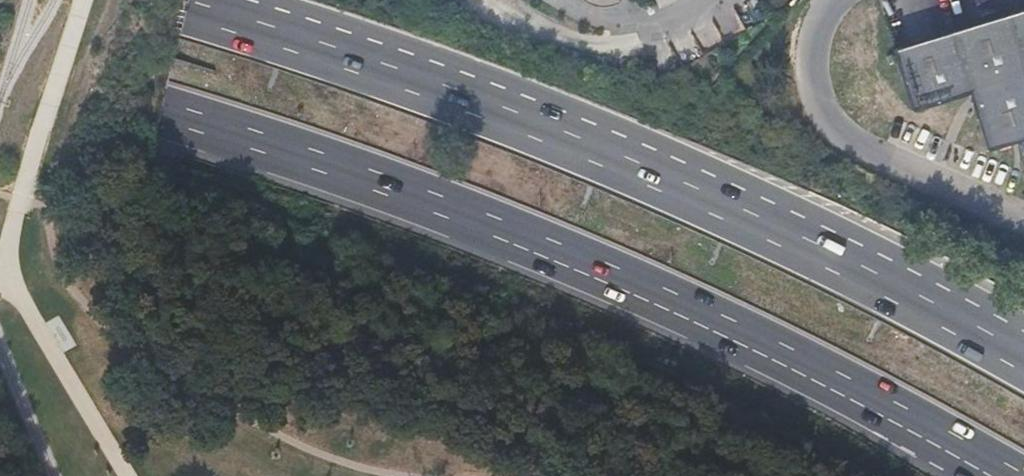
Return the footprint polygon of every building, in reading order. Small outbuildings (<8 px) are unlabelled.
[(893,46),(889,48),(910,111),(967,95),(969,101),(987,153),(1023,143),(1023,6),(893,46)]
